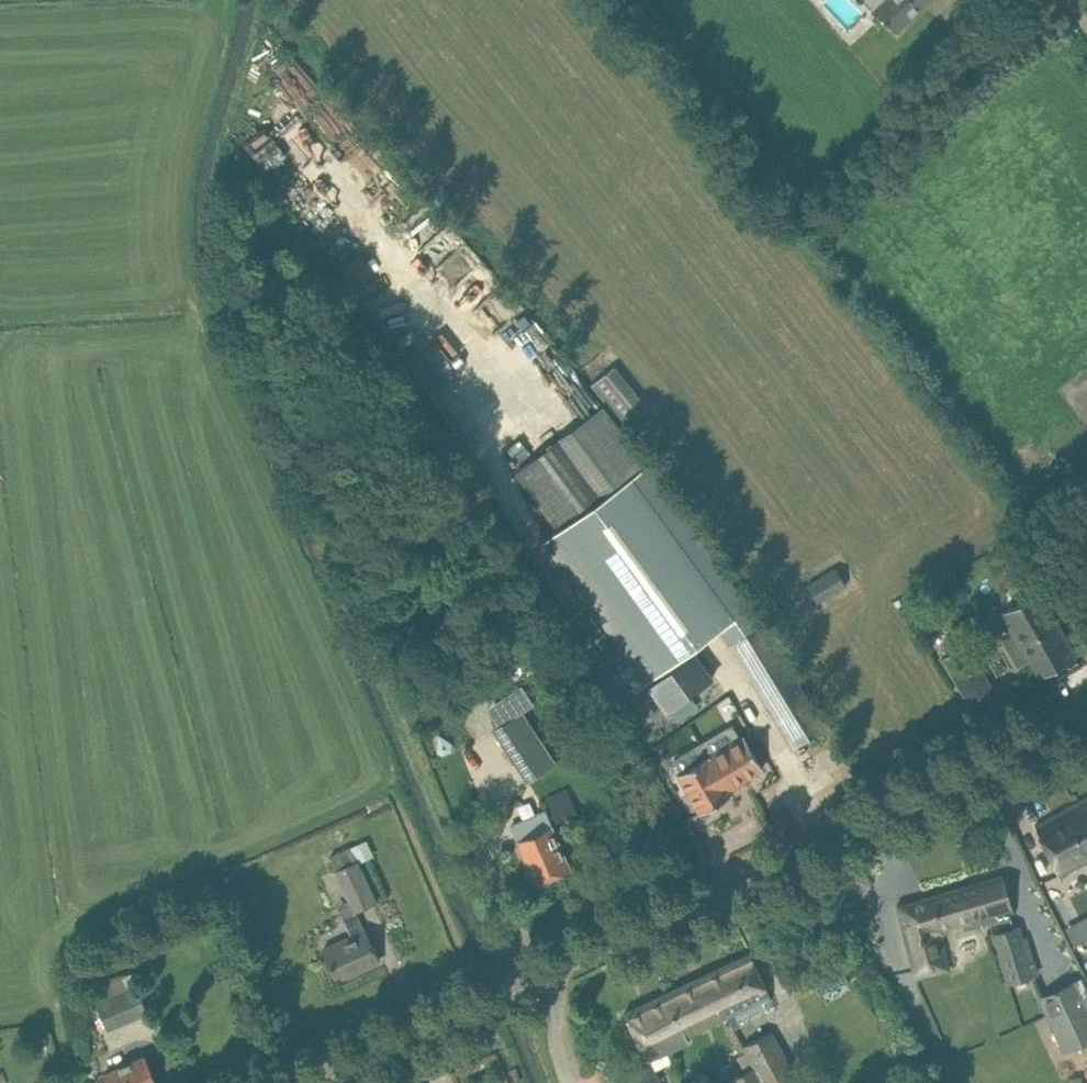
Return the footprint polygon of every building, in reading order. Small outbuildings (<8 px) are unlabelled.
[(875,7),(898,31),(930,0),(883,0),(875,7)] [(250,157),(272,180),(290,163),(269,140),(250,157)] [(647,407),(614,365),(591,384),(623,426),(647,407)] [(558,527),(645,463),(604,407),(517,470),(558,527)] [(647,464),(542,540),(646,682),(720,628),(733,645),(763,624),(647,464)] [(812,603),(843,584),(833,569),(803,588),(812,603)] [(1039,677),(1076,655),(1040,590),(1002,612),(1021,644),(1009,651),(1017,666),(1029,659),(1039,677)] [(763,624),(733,645),(794,744),(825,726),(763,624)] [(968,702),(992,688),(979,665),(968,671),(956,650),(942,658),(968,702)] [(695,652),(648,686),(666,710),(713,677),(695,652)] [(492,727),(527,779),(556,761),(520,707),(492,727)] [(744,735),(678,774),(700,812),(732,794),(728,788),(763,767),(744,735)] [(1073,804),(1086,830),(1086,796),(1073,804)] [(1073,804),(1035,824),(1045,843),(1060,876),(1086,862),(1086,830),(1073,804)] [(545,811),(512,824),(537,882),(569,868),(545,811)] [(331,866),(374,855),(371,841),(328,852),(331,866)] [(357,862),(336,870),(352,909),(373,900),(357,862)] [(941,932),(1013,912),(1002,874),(897,905),(918,976),(951,967),(941,932)] [(353,937),(324,950),(337,980),(379,961),(358,915),(346,921),(353,937)] [(1078,920),(1086,936),(1086,915),(1078,920)] [(1006,983),(1032,976),(1017,925),(992,932),(1006,983)] [(727,1017),(770,996),(760,972),(751,952),(706,974),(727,1017)] [(96,986),(104,1002),(95,1006),(106,1032),(146,1014),(135,988),(138,987),(131,972),(123,976),(122,974),(96,986)] [(667,1052),(692,1041),(689,1035),(727,1017),(706,974),(644,1003),(667,1052)] [(1064,1045),(1086,1034),(1086,991),(1081,980),(1045,998),(1053,1013),(1049,1015),(1064,1045)] [(644,1003),(624,1013),(647,1062),(667,1052),(644,1003)] [(754,1066),(763,1082),(802,1082),(773,1029),(743,1045),(754,1066)] [(104,1073),(108,1082),(158,1082),(145,1055),(104,1073)] [(649,1065),(622,1078),(624,1082),(658,1082),(649,1065)] [(732,1082),(763,1082),(754,1066),(729,1079),(732,1082)]
